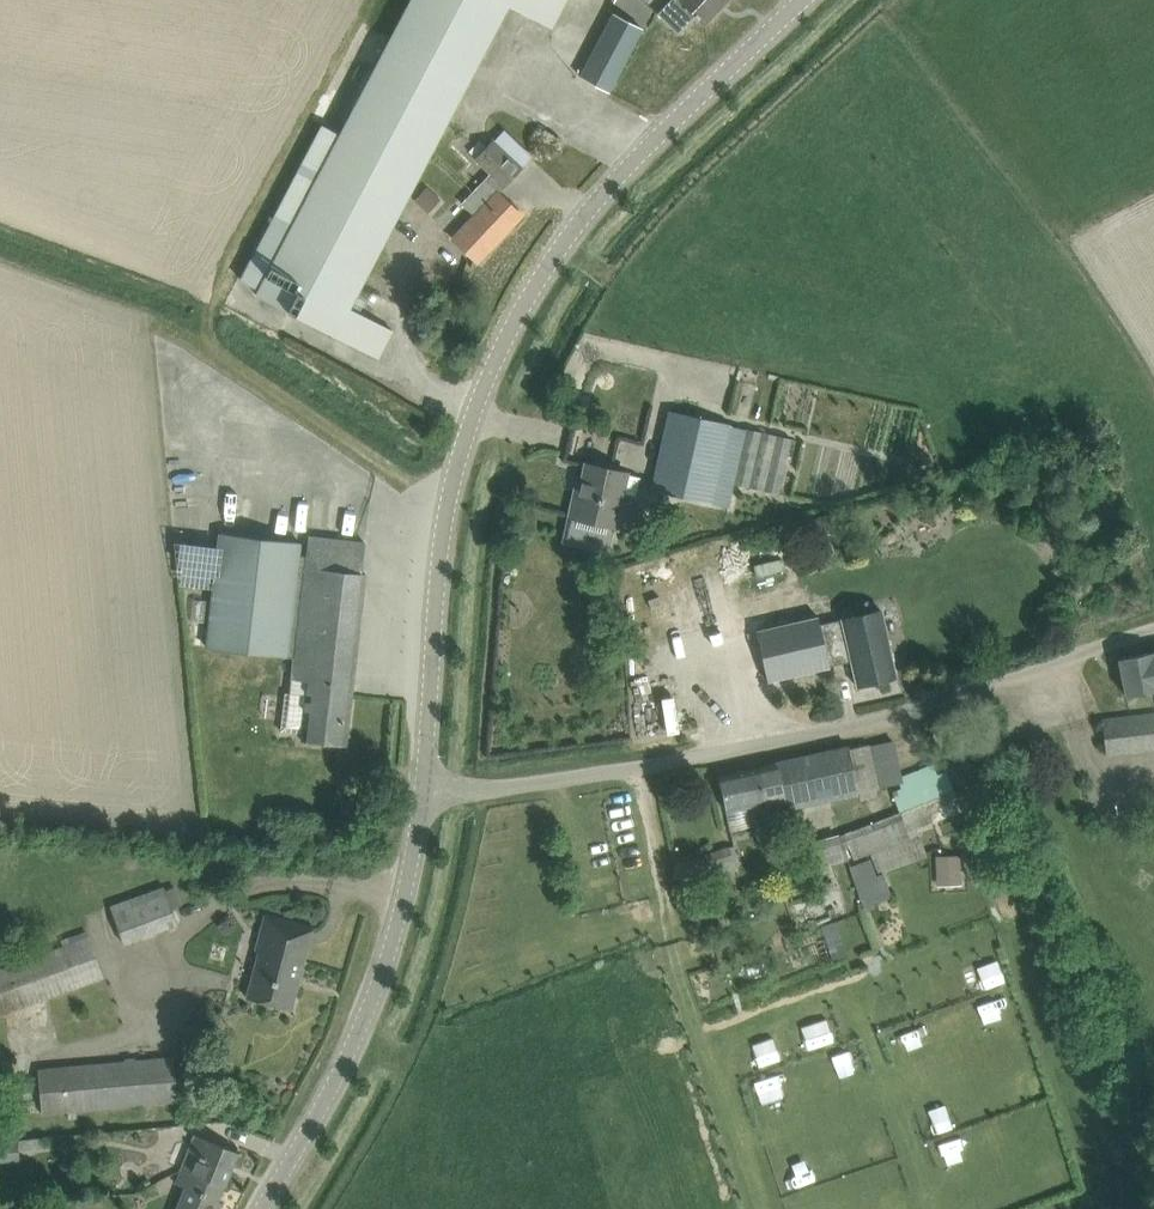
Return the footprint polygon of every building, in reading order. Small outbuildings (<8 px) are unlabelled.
[(338,134),(307,120),(229,292),(376,357),(389,327),(350,310),(489,0),(399,0),(338,134)] [(564,0),(490,0),(552,27),(564,0)] [(658,12),(679,32),(697,13),(705,21),(725,0),(670,0),(658,12)] [(643,27),(613,11),(579,75),(609,90),(643,27)] [(522,213),(499,191),(523,164),(494,137),(475,158),(491,174),(464,202),(476,214),(454,238),(478,260),(522,213)] [(670,409),(653,485),(650,496),(665,500),(666,497),(685,501),(687,493),(732,502),(736,481),(782,492),(794,437),(670,409)] [(615,526),(622,491),(636,494),(640,476),(627,473),(627,471),(587,462),(580,491),(576,490),(570,516),(615,526)] [(366,542),(309,535),(307,555),(299,554),(301,541),(221,532),(207,647),(295,657),(291,692),(284,691),(280,730),(303,733),(302,739),(346,743),(366,571),(362,571),(366,542)] [(759,629),(770,678),(851,660),(856,684),(896,673),(882,609),(821,623),(819,616),(759,629)] [(1153,653),(1153,651),(1118,658),(1126,694),(1153,688),(1153,653)] [(648,659),(651,715),(667,714),(664,658),(648,659)] [(1103,720),(1106,752),(1153,747),(1153,713),(1103,720)] [(719,774),(727,809),(756,803),(758,813),(878,787),(869,743),(850,747),(849,745),(719,774)] [(917,827),(1005,792),(988,748),(948,764),(949,767),(944,769),(945,771),(907,786),(907,784),(894,789),(902,809),(841,832),(807,842),(815,868),(848,858),(849,860),(873,850),(882,872),(927,854),(917,827)] [(738,868),(731,844),(708,851),(715,874),(738,868)] [(936,854),(937,876),(961,875),(960,853),(936,854)] [(875,865),(854,872),(862,897),(890,888),(886,875),(879,878),(875,865)] [(176,885),(169,888),(167,883),(112,902),(126,941),(181,921),(175,906),(182,903),(176,885)] [(292,1008),(314,925),(266,912),(256,949),(260,950),(247,996),(292,1008)] [(97,950),(90,931),(63,941),(64,944),(0,967),(0,1014),(106,976),(97,950)] [(912,1029),(891,1035),(897,1056),(918,1049),(912,1029)] [(175,1053),(40,1064),(45,1114),(180,1103),(175,1053)] [(195,1134),(182,1167),(224,1183),(238,1150),(205,1137),(205,1138),(195,1134)] [(20,1159),(20,1157),(20,1148),(19,1139),(0,1140),(0,1161),(20,1159)] [(224,1183),(182,1167),(177,1182),(186,1185),(177,1208),(214,1208),(224,1183)]
